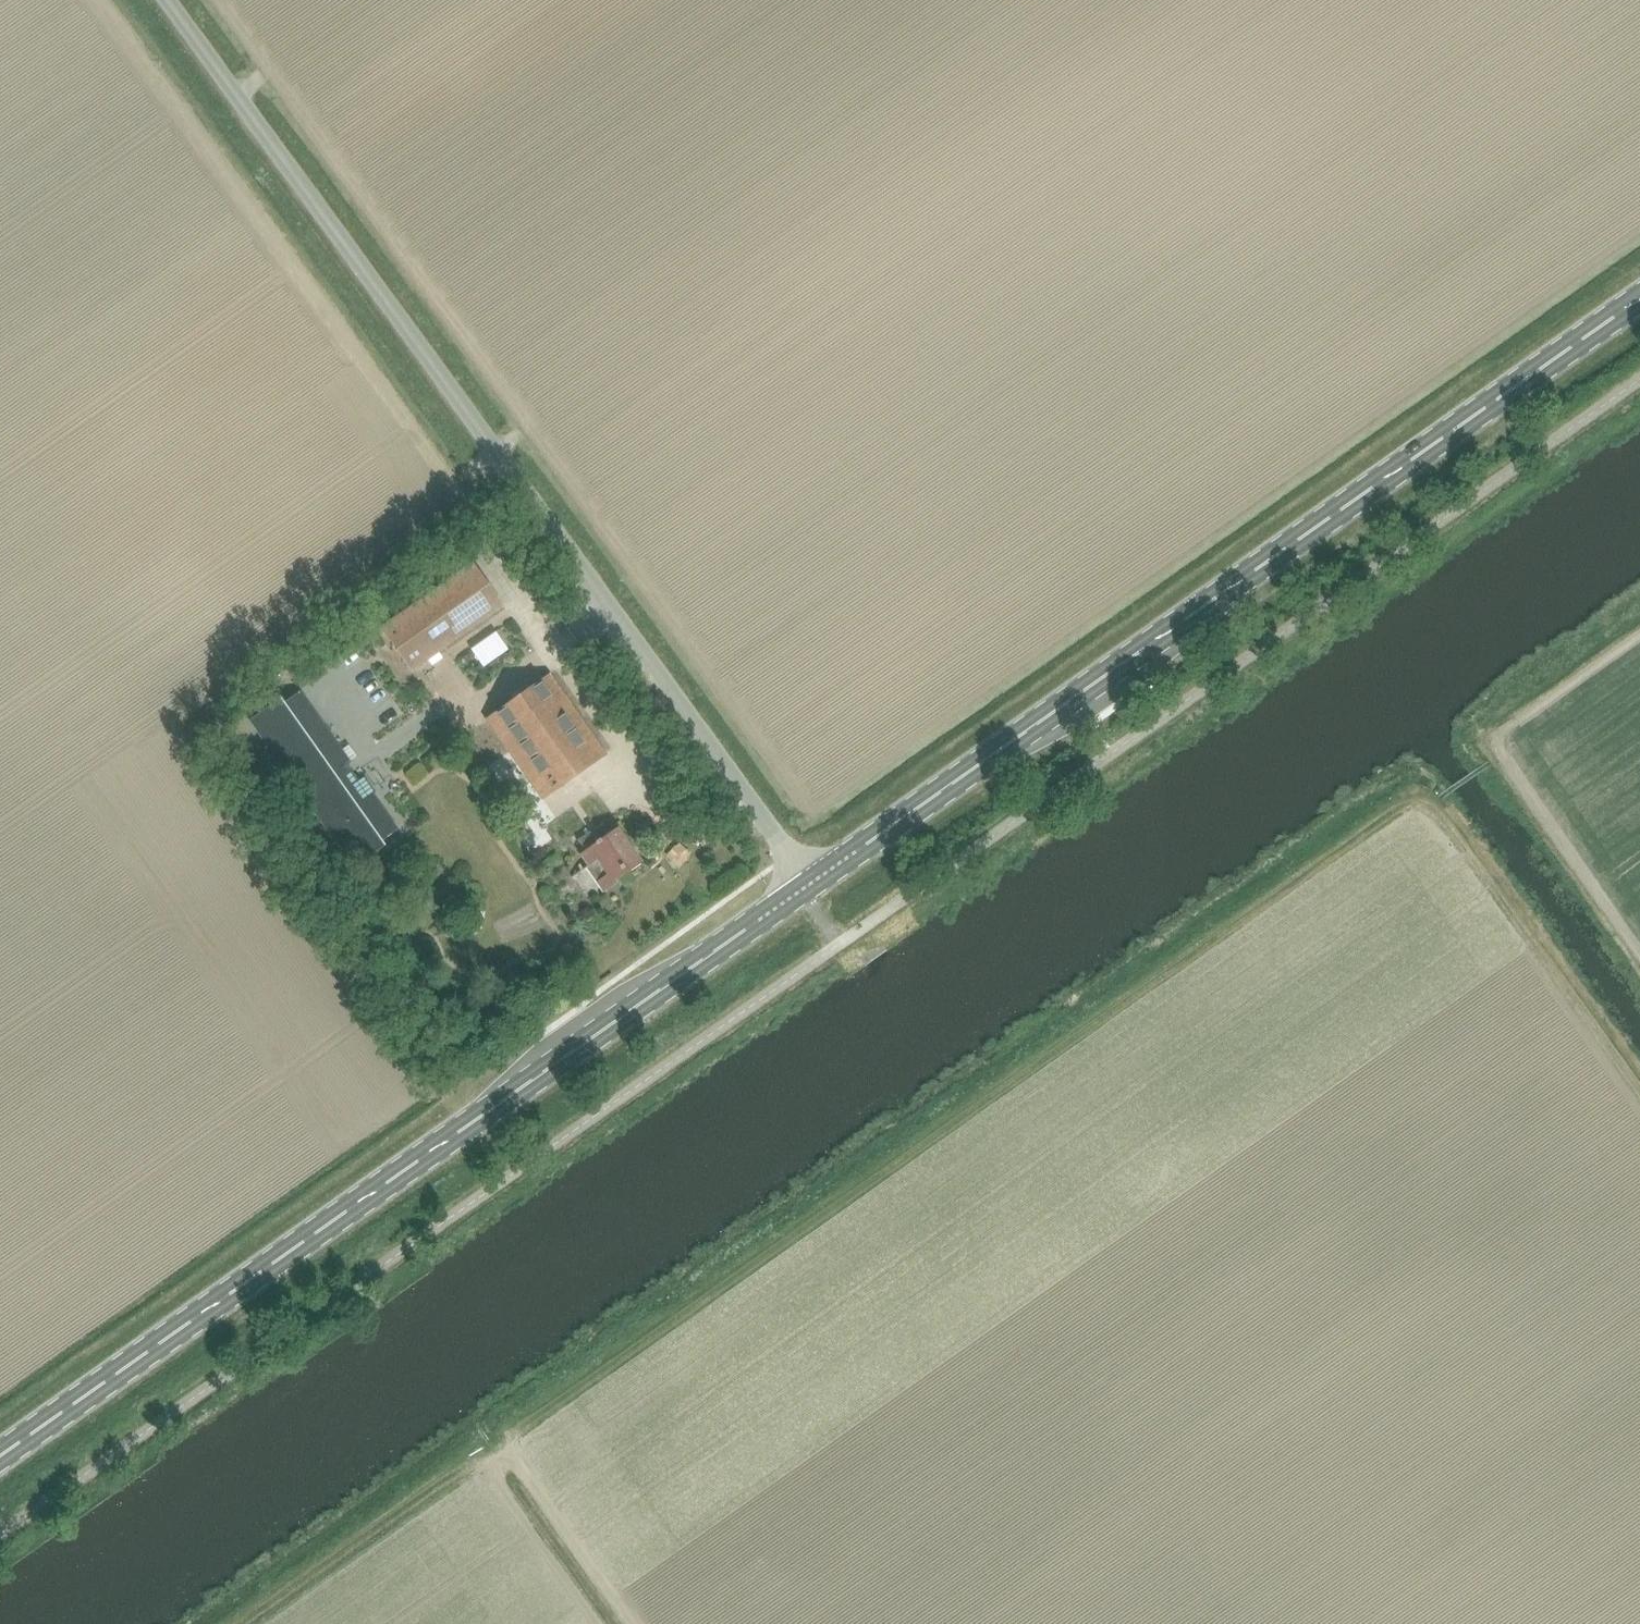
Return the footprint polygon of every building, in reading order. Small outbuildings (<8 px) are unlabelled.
[(1622,368),(1625,378),(1639,372),(1639,361),(1622,368)] [(438,651),(502,607),(472,564),(408,609),(381,627),(411,670),(438,651)] [(541,799),(605,755),(549,675),(486,720),(541,799)] [(299,692),(254,724),(352,862),(396,831),(371,795),(375,792),(363,777),(357,782),(345,765),(348,762),(299,692)] [(634,735),(643,728),(634,715),(624,722),(634,735)] [(603,889),(640,863),(617,829),(609,835),(601,824),(576,841),(584,852),(579,856),(603,889)]
